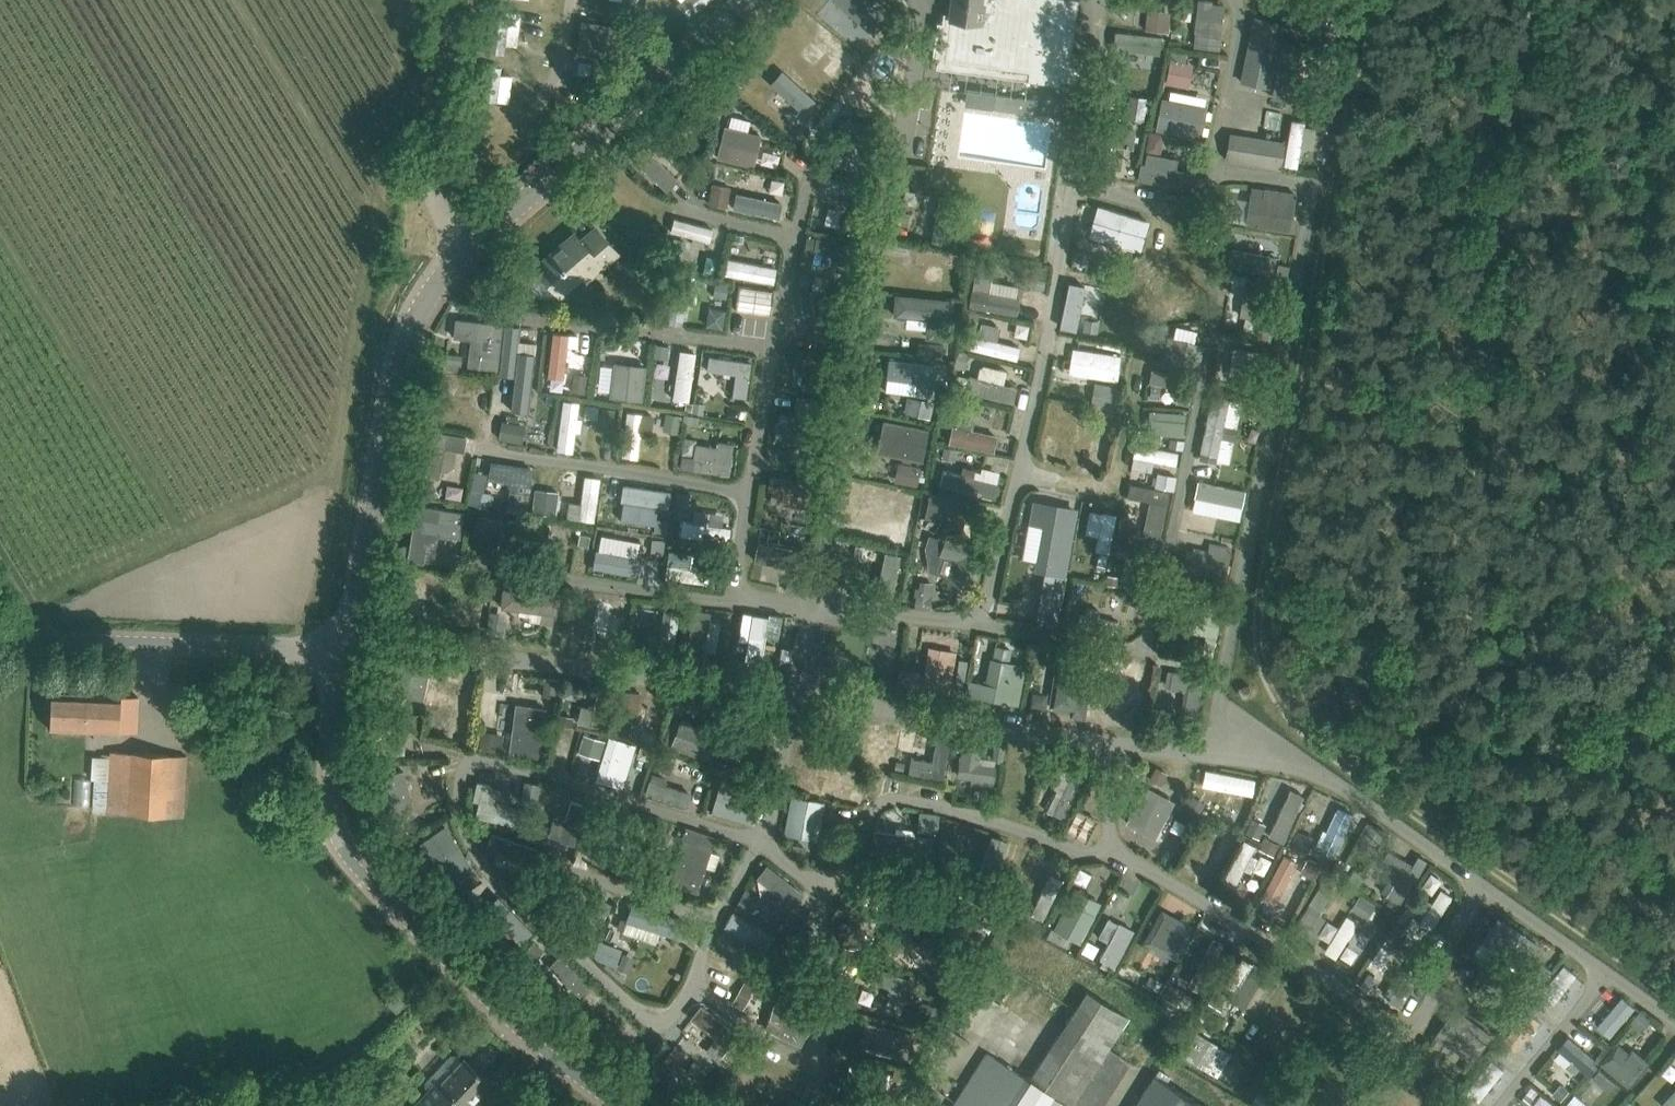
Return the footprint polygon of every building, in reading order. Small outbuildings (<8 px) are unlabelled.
[(677,4),(688,18),(709,0),(681,0),(677,4)] [(848,8),(846,11),(873,34),(888,17),(868,0),(839,0),(848,8)] [(950,16),(948,24),(937,22),(932,58),(944,60),(1029,71),(1027,81),(1084,88),(1089,57),(1071,54),(1078,0),(988,0),(986,21),(950,16)] [(950,16),(986,21),(988,0),(952,0),(950,16)] [(1196,47),(1219,49),(1224,8),(1201,5),(1196,47)] [(492,6),(487,52),(504,54),(505,44),(508,11),(509,7),(492,6)] [(641,72),(669,47),(641,20),(576,12),(569,56),(568,58),(566,67),(563,76),(559,84),(555,92),(550,100),(538,121),(557,144),(641,72)] [(1241,84),(1269,90),(1284,18),(1256,12),(1241,84)] [(1147,13),(1145,30),(1168,32),(1169,15),(1147,13)] [(1115,38),(1114,44),(1115,49),(1160,54),(1161,37),(1117,33),(1115,38)] [(1282,49),(1272,96),(1286,100),(1297,52),(1282,49)] [(1170,62),(1166,82),(1183,85),(1187,64),(1184,64),(1187,53),(1173,50),(1170,62)] [(1328,53),(1327,59),(1331,64),(1337,66),(1339,55),(1328,53)] [(484,65),(479,99),(496,101),(500,74),(501,67),(484,65)] [(783,72),(771,85),(806,116),(818,103),(783,72)] [(737,77),(731,84),(738,89),(744,83),(737,77)] [(969,90),(967,104),(993,107),(993,109),(1036,115),(1038,100),(995,94),(996,93),(969,89),(969,90)] [(1162,98),(1156,130),(1199,138),(1206,106),(1179,101),(1180,95),(1172,93),(1170,100),(1162,98)] [(722,94),(709,109),(718,116),(722,111),(724,112),(732,102),(722,94)] [(1130,96),(1128,111),(1144,114),(1144,109),(1152,111),(1154,100),(1130,96)] [(1319,110),(1316,122),(1329,125),(1331,113),(1319,110)] [(680,112),(675,127),(688,131),(693,116),(680,112)] [(1105,114),(1096,168),(1111,171),(1115,145),(1130,147),(1131,140),(1137,141),(1138,136),(1132,135),(1133,128),(1118,125),(1120,116),(1105,114)] [(725,126),(717,157),(752,166),(760,135),(747,132),(750,121),(731,116),(729,127),(725,126)] [(840,120),(837,135),(880,144),(883,128),(840,120)] [(1292,120),(1284,165),(1297,167),(1301,146),(1304,127),(1305,122),(1292,120)] [(1151,133),(1147,151),(1156,153),(1160,150),(1163,136),(1151,133)] [(1227,159),(1248,163),(1280,168),(1284,143),(1231,134),(1227,159)] [(644,147),(633,158),(666,190),(677,179),(644,147)] [(1196,174),(1173,170),(1175,159),(1160,157),(1146,154),(1144,154),(1139,180),(1193,190),(1196,174)] [(826,176),(823,190),(868,199),(871,186),(826,176)] [(713,185),(708,203),(724,208),(730,190),(713,185)] [(1246,224),(1293,232),(1295,219),(1292,218),(1295,194),(1265,189),(1263,202),(1250,200),(1246,224)] [(738,194),(734,209),(777,218),(781,203),(738,194)] [(939,196),(931,242),(947,245),(955,199),(939,196)] [(1100,206),(1091,237),(1138,250),(1147,220),(1100,206)] [(899,212),(897,223),(910,225),(912,215),(899,212)] [(852,218),(843,226),(851,235),(859,228),(852,218)] [(674,219),(671,231),(693,237),(691,243),(701,246),(703,240),(709,241),(713,229),(674,219)] [(618,254),(610,244),(596,227),(581,240),(574,232),(534,267),(538,271),(534,274),(530,281),(531,288),(539,296),(546,298),(553,296),(556,293),(560,297),(595,266),(598,270),(618,254)] [(731,234),(730,238),(735,239),(735,241),(742,243),(743,236),(731,234)] [(807,236),(804,249),(814,251),(814,252),(839,257),(837,270),(855,274),(860,247),(807,236)] [(669,240),(667,251),(681,254),(684,242),(674,239),(673,241),(669,240)] [(1232,249),(1229,265),(1273,274),(1276,258),(1232,249)] [(728,258),(725,274),(772,283),(775,267),(728,258)] [(972,290),(970,306),(1015,314),(1018,298),(989,293),(993,266),(978,263),(973,290),(972,290)] [(1279,265),(1276,277),(1286,279),(1288,267),(1279,265)] [(1115,268),(1115,277),(1123,278),(1124,268),(1115,268)] [(802,274),(800,287),(807,288),(810,275),(802,274)] [(674,275),(666,321),(682,324),(686,301),(688,291),(690,278),(674,275)] [(1249,282),(1246,294),(1262,297),(1264,285),(1249,282)] [(715,283),(714,295),(726,298),(728,285),(717,283),(715,283)] [(1068,285),(1060,326),(1076,329),(1084,288),(1068,285)] [(894,307),(894,314),(895,316),(903,317),(904,315),(907,316),(929,318),(928,329),(927,337),(946,338),(949,301),(897,296),(896,306),(894,307)] [(1244,298),(1240,315),(1258,319),(1254,337),(1270,340),(1277,305),(1244,298)] [(966,310),(962,326),(975,329),(978,313),(966,310)] [(457,319),(455,337),(471,339),(480,340),(479,352),(469,351),(467,366),(495,369),(501,324),(457,319)] [(1085,320),(1083,333),(1096,335),(1098,322),(1085,320)] [(972,336),(969,349),(1016,360),(1019,347),(997,341),(999,329),(981,325),(978,337),(972,336)] [(505,326),(498,374),(515,376),(511,410),(528,412),(535,355),(517,352),(518,342),(520,328),(505,326)] [(1159,328),(1151,329),(1152,345),(1161,344),(1159,328)] [(1169,338),(1162,365),(1198,373),(1201,363),(1199,363),(1203,346),(1193,344),(1195,332),(1177,328),(1175,340),(1169,338)] [(553,333),(548,376),(563,378),(567,347),(569,335),(553,333)] [(601,338),(600,348),(613,349),(614,339),(601,338)] [(930,344),(928,357),(941,358),(943,346),(930,344)] [(655,345),(653,357),(666,359),(668,346),(655,345)] [(1074,348),(1072,362),(1119,369),(1120,356),(1074,348)] [(1234,349),(1230,374),(1244,376),(1245,374),(1264,377),(1266,362),(1267,354),(1234,349)] [(958,351),(955,367),(964,369),(968,353),(958,351)] [(680,353),(672,398),(688,401),(695,355),(680,353)] [(445,357),(443,371),(460,372),(461,358),(445,357)] [(709,357),(707,370),(735,374),(733,393),(746,395),(751,363),(709,357)] [(889,360),(887,377),(907,380),(917,381),(915,394),(931,396),(935,366),(889,360)] [(610,392),(610,396),(642,400),(645,366),(613,363),(613,366),(610,392)] [(970,376),(966,391),(1011,402),(1015,387),(1003,384),(1006,371),(984,366),(980,368),(977,378),(970,376)] [(1152,370),(1149,383),(1179,389),(1177,402),(1190,404),(1195,376),(1182,374),(1182,376),(1152,370)] [(574,378),(572,390),(575,391),(584,392),(586,380),(574,378)] [(1096,405),(1094,417),(1111,420),(1114,408),(1113,408),(1117,387),(1100,385),(1097,405),(1096,405)] [(1152,386),(1150,397),(1159,398),(1160,387),(1152,386)] [(1201,451),(1200,457),(1216,460),(1228,399),(1212,396),(1201,451)] [(798,397),(796,410),(808,412),(809,406),(810,404),(805,398),(798,397)] [(949,398),(946,413),(961,416),(964,401),(949,398)] [(1253,398),(1250,414),(1262,416),(1265,400),(1253,398)] [(563,400),(557,449),(573,451),(579,402),(563,400)] [(910,400),(907,413),(927,417),(930,404),(910,400)] [(694,402),(693,413),(703,414),(704,404),(694,402)] [(604,408),(602,418),(612,420),(614,410),(604,408)] [(627,412),(622,455),(638,457),(641,433),(643,414),(627,412)] [(1150,412),(1148,435),(1161,436),(1161,433),(1183,435),(1185,414),(1150,412)] [(666,413),(663,430),(678,433),(681,416),(666,413)] [(780,414),(774,440),(818,448),(823,422),(780,414)] [(502,421),(499,438),(516,441),(519,424),(516,424),(517,417),(506,415),(505,422),(502,421)] [(684,415),(683,423),(689,424),(697,425),(698,417),(684,415)] [(885,421),(878,452),(921,461),(928,430),(885,421)] [(952,427),(949,442),(992,451),(996,436),(969,431),(971,424),(959,421),(957,428),(952,427)] [(434,431),(426,476),(438,479),(440,470),(444,448),(457,450),(463,452),(466,438),(457,436),(434,431)] [(1171,438),(1169,447),(1182,449),(1184,440),(1171,438)] [(682,455),(680,468),(728,475),(732,445),(719,443),(718,449),(696,446),(694,457),(682,455)] [(1134,457),(1132,468),(1150,471),(1152,461),(1176,465),(1178,452),(1136,444),(1133,457),(1134,457)] [(492,462),(489,476),(512,480),(507,509),(526,512),(531,483),(529,483),(531,469),(492,462)] [(807,463),(805,476),(818,478),(819,466),(807,463)] [(903,465),(900,481),(916,485),(920,468),(903,465)] [(944,471),(940,486),(994,498),(997,483),(961,475),(944,471)] [(1157,478),(1156,487),(1173,490),(1175,476),(1162,474),(1157,478)] [(581,504),(578,519),(594,522),(600,480),(584,477),(581,504)] [(770,477),(768,490),(771,491),(769,502),(777,503),(779,492),(794,495),(792,505),(814,509),(818,484),(794,480),(770,477)] [(1199,481),(1195,497),(1242,507),(1245,491),(1199,481)] [(432,483),(422,488),(428,500),(438,496),(432,483)] [(1130,484),(1128,497),(1150,502),(1143,533),(1160,537),(1170,492),(1169,492),(1130,484)] [(623,487),(621,499),(623,501),(658,507),(668,508),(671,492),(626,485),(623,487)] [(536,490),(533,512),(555,514),(558,493),(536,490)] [(474,491),(472,503),(487,506),(490,494),(474,491)] [(677,493),(676,503),(688,505),(690,494),(677,493)] [(930,494),(925,518),(947,522),(948,518),(953,519),(954,514),(975,518),(978,504),(930,494)] [(1035,502),(1028,533),(1041,535),(1035,563),(1054,566),(1053,569),(1065,571),(1066,567),(1065,567),(1075,510),(1035,502)] [(414,519),(407,561),(423,564),(424,558),(427,543),(430,543),(437,538),(438,534),(460,538),(464,513),(418,505),(416,519),(414,519)] [(1098,536),(1095,550),(1108,553),(1116,516),(1103,513),(1098,536)] [(1121,516),(1119,528),(1129,530),(1131,518),(1121,516)] [(479,517),(476,533),(517,540),(520,524),(479,517)] [(656,519),(654,531),(666,533),(669,521),(656,519)] [(683,520),(680,535),(727,543),(729,528),(722,526),(692,522),(683,520)] [(537,522),(530,559),(543,561),(550,524),(537,522)] [(579,534),(577,544),(588,546),(590,536),(579,534)] [(946,540),(935,574),(940,575),(941,573),(951,576),(947,588),(970,596),(986,547),(948,535),(946,540)] [(652,539),(651,551),(663,553),(665,540),(652,539)] [(758,543),(755,560),(798,568),(802,550),(758,543)] [(721,545),(719,558),(729,559),(731,547),(721,545)] [(1196,554),(1192,570),(1215,575),(1212,587),(1223,589),(1226,572),(1229,573),(1230,566),(1227,565),(1231,549),(1211,545),(1209,552),(1208,552),(1207,556),(1196,554)] [(856,546),(855,556),(862,557),(863,547),(856,546)] [(1122,574),(1120,585),(1132,589),(1132,588),(1146,591),(1148,581),(1146,581),(1154,550),(1141,547),(1134,577),(1122,574)] [(595,550),(592,568),(636,576),(639,558),(637,558),(598,551),(595,550)] [(669,552),(665,577),(665,578),(712,584),(714,572),(713,571),(692,568),(694,555),(675,553),(669,552)] [(885,554),(876,597),(892,600),(900,557),(885,554)] [(1100,554),(1096,568),(1104,570),(1108,555),(1100,554)] [(1046,573),(1040,604),(1059,608),(1066,576),(1065,575),(1047,572),(1046,573)] [(1108,575),(1106,583),(1117,585),(1119,577),(1108,575)] [(788,581),(786,590),(797,592),(799,583),(788,581)] [(916,588),(915,594),(918,595),(917,605),(929,607),(932,584),(921,582),(919,589),(916,588)] [(1179,582),(1178,588),(1188,591),(1190,584),(1179,582)] [(504,589),(501,607),(520,609),(541,612),(540,622),(553,624),(554,614),(555,614),(557,596),(504,589)] [(1131,593),(1129,602),(1142,605),(1144,596),(1131,593)] [(1182,595),(1180,605),(1194,608),(1196,598),(1182,595)] [(1183,612),(1180,629),(1192,631),(1216,635),(1223,600),(1208,597),(1204,616),(1194,614),(1183,612)] [(1080,614),(1078,627),(1117,635),(1120,622),(1098,617),(1099,610),(1086,608),(1084,615),(1080,614)] [(694,610),(686,658),(702,661),(709,613),(694,610)] [(663,611),(658,654),(673,657),(679,613),(663,611)] [(743,612),(739,639),(748,640),(746,651),(744,659),(761,662),(766,635),(778,637),(782,616),(769,613),(768,617),(743,612)] [(491,619),(489,632),(503,635),(505,621),(491,619)] [(1195,648),(1193,656),(1210,660),(1215,637),(1206,636),(1203,650),(1195,648)] [(739,639),(737,648),(744,650),(746,641),(739,639)] [(969,683),(967,695),(1015,704),(1020,679),(1022,679),(1024,670),(1016,668),(1017,667),(1009,665),(1010,663),(1008,663),(1010,650),(995,647),(993,660),(991,660),(986,686),(969,683)] [(782,648),(780,659),(790,661),(792,650),(782,648)] [(900,671),(898,684),(917,688),(931,690),(948,693),(953,668),(946,666),(949,652),(930,649),(925,678),(920,677),(920,674),(900,671)] [(1191,660),(1189,671),(1203,674),(1205,663),(1191,660)] [(387,664),(382,683),(393,685),(391,692),(422,698),(429,668),(398,662),(397,666),(387,664)] [(1056,668),(1050,707),(1071,710),(1070,715),(1084,717),(1087,699),(1078,698),(1081,683),(1082,672),(1067,670),(1056,668)] [(1172,672),(1169,688),(1187,691),(1187,695),(1184,714),(1196,717),(1204,678),(1172,672)] [(545,678),(543,695),(555,697),(558,680),(545,678)] [(581,706),(577,723),(603,728),(610,694),(598,691),(594,709),(581,706)] [(619,691),(617,707),(638,710),(640,694),(619,691)] [(49,729),(136,733),(138,697),(51,692),(49,729)] [(1031,693),(1029,706),(1042,708),(1043,703),(1044,698),(1041,694),(1031,693)] [(514,719),(509,753),(538,757),(545,709),(529,706),(527,721),(514,719)] [(1155,710),(1153,723),(1169,726),(1171,712),(1155,710)] [(403,715),(403,727),(415,727),(415,715),(403,715)] [(560,716),(559,724),(571,726),(572,718),(560,716)] [(681,720),(672,746),(710,760),(719,733),(681,720)] [(666,725),(660,742),(667,744),(673,728),(666,725)] [(367,729),(366,753),(387,753),(402,754),(403,740),(386,739),(387,730),(367,729)] [(481,735),(479,749),(501,752),(502,738),(481,735)] [(584,735),(579,751),(599,757),(604,741),(593,737),(584,735)] [(610,738),(598,778),(622,786),(629,761),(616,757),(621,741),(610,738)] [(911,758),(908,772),(943,778),(949,743),(936,740),(932,761),(911,758)] [(995,746),(993,759),(1002,761),(1004,748),(995,746)] [(961,763),(959,775),(972,777),(972,783),(992,786),(994,768),(977,765),(979,750),(964,748),(962,763),(961,763)] [(109,781),(107,813),(182,817),(185,778),(186,756),(111,751),(111,759),(109,781)] [(1042,751),(1040,764),(1058,767),(1060,754),(1042,751)] [(657,756),(653,768),(665,772),(669,760),(657,756)] [(370,760),(369,770),(378,770),(379,760),(370,760)] [(897,762),(895,770),(903,771),(904,763),(897,762)] [(1155,769),(1151,777),(1162,783),(1167,775),(1155,769)] [(1058,791),(1047,811),(1064,820),(1084,781),(1063,770),(1054,789),(1058,791)] [(1206,770),(1203,786),(1252,795),(1255,779),(1206,770)] [(403,771),(369,779),(379,817),(413,809),(403,771)] [(652,774),(646,793),(684,805),(688,793),(663,785),(665,779),(652,774)] [(525,781),(522,798),(538,802),(541,784),(525,781)] [(477,782),(474,799),(480,801),(476,816),(525,827),(528,812),(504,806),(486,802),(489,790),(490,785),(477,782)] [(721,783),(712,813),(751,824),(759,794),(721,783)] [(1145,787),(1127,822),(1155,837),(1173,801),(1145,787)] [(1290,791),(1269,834),(1283,842),(1285,838),(1304,797),(1290,791)] [(792,798),(786,833),(813,837),(817,813),(820,814),(822,802),(792,798)] [(1190,800),(1185,809),(1196,815),(1201,806),(1190,800)] [(555,818),(549,836),(560,839),(559,841),(574,845),(586,806),(571,801),(565,820),(555,818)] [(1322,845),(1320,850),(1335,857),(1353,815),(1339,808),(1334,819),(1322,845)] [(624,810),(620,822),(632,827),(637,815),(624,810)] [(921,813),(919,831),(936,833),(939,815),(921,813)] [(1252,820),(1246,832),(1258,838),(1264,826),(1252,820)] [(1372,823),(1364,837),(1378,846),(1386,832),(1372,823)] [(421,842),(419,843),(428,857),(453,882),(473,867),(444,826),(434,833),(421,842)] [(397,827),(386,834),(393,845),(404,838),(397,827)] [(685,828),(682,837),(712,847),(715,838),(685,828)] [(903,835),(897,834),(875,831),(872,857),(928,864),(932,838),(915,836),(914,841),(902,839),(903,835)] [(492,834),(486,848),(513,858),(532,864),(537,849),(511,841),(492,834)] [(1297,835),(1291,848),(1307,855),(1312,842),(1297,835)] [(991,837),(978,876),(994,881),(1007,843),(991,837)] [(1266,839),(1261,849),(1273,855),(1278,845),(1266,839)] [(681,840),(667,881),(698,891),(706,866),(713,869),(718,854),(711,851),(712,850),(681,840)] [(1244,840),(1223,882),(1234,888),(1245,867),(1251,856),(1255,846),(1244,840)] [(545,842),(542,850),(554,854),(557,845),(545,842)] [(794,845),(792,856),(802,858),(804,846),(794,845)] [(598,848),(592,861),(629,876),(635,864),(624,859),(607,852),(598,848)] [(1389,851),(1382,862),(1396,870),(1400,872),(1387,895),(1391,897),(1387,903),(1395,908),(1399,902),(1401,903),(1414,880),(1416,882),(1428,862),(1419,856),(1413,865),(1389,851)] [(1283,855),(1263,894),(1276,901),(1297,862),(1283,855)] [(1308,862),(1302,873),(1313,879),(1319,868),(1308,862)] [(767,866),(757,878),(782,897),(777,903),(786,910),(791,904),(793,905),(803,893),(767,866)] [(474,870),(463,877),(471,888),(481,880),(474,870)] [(957,873),(954,880),(965,885),(968,877),(957,873)] [(1050,874),(1031,914),(1043,920),(1062,880),(1050,874)] [(1327,876),(1320,887),(1328,892),(1335,880),(1327,876)] [(578,886),(571,897),(578,901),(574,909),(588,917),(579,933),(591,939),(610,905),(578,886)] [(1308,905),(1290,932),(1302,940),(1307,931),(1315,935),(1326,919),(1318,913),(1330,897),(1318,889),(1308,905)] [(746,890),(736,908),(746,914),(757,895),(746,890)] [(984,891),(981,909),(990,910),(993,892),(984,891)] [(1426,914),(1421,923),(1432,930),(1452,898),(1441,891),(1433,903),(1426,914)] [(498,896),(486,908),(520,943),(532,932),(513,912),(498,896)] [(1360,898),(1353,909),(1362,914),(1369,903),(1360,898)] [(1046,925),(1042,933),(1063,945),(1068,936),(1079,942),(1093,915),(1070,902),(1055,930),(1046,925)] [(633,904),(624,932),(655,943),(659,930),(673,935),(679,919),(633,904)] [(947,931),(963,940),(979,913),(963,904),(947,931)] [(904,906),(900,922),(918,926),(921,910),(904,906)] [(726,924),(725,927),(768,950),(775,936),(733,913),(731,915),(726,924)] [(1153,932),(1148,941),(1157,946),(1166,950),(1165,951),(1175,955),(1180,946),(1179,945),(1184,937),(1184,938),(1189,928),(1180,923),(1179,924),(1171,919),(1172,919),(1162,914),(1157,923),(1158,924),(1153,932)] [(1348,916),(1326,950),(1337,957),(1349,938),(1355,928),(1359,922),(1348,916)] [(1500,919),(1475,953),(1497,968),(1503,961),(1505,963),(1509,957),(1525,968),(1537,950),(1540,946),(1500,919)] [(1108,942),(1100,959),(1115,967),(1133,931),(1118,923),(1108,942)] [(894,924),(880,939),(886,945),(900,929),(894,924)] [(1393,927),(1388,935),(1398,942),(1403,933),(1393,927)] [(842,928),(838,945),(854,948),(855,947),(861,948),(864,935),(857,934),(858,932),(842,928)] [(933,975),(948,988),(968,965),(928,931),(915,946),(940,967),(933,975)] [(1214,939),(1189,982),(1201,988),(1225,946),(1214,939)] [(1087,941),(1082,952),(1093,958),(1098,947),(1087,941)] [(534,942),(523,954),(531,963),(543,951),(534,942)] [(599,942),(594,958),(613,965),(619,949),(599,942)] [(746,953),(740,964),(751,970),(757,959),(746,953)] [(561,956),(550,967),(578,993),(588,983),(561,956)] [(1536,960),(1523,978),(1538,987),(1550,970),(1536,960)] [(1234,992),(1230,998),(1245,1007),(1265,972),(1251,963),(1234,992)] [(1564,965),(1543,992),(1556,1002),(1577,975),(1564,965)] [(1392,984),(1386,993),(1391,997),(1389,1001),(1400,1009),(1424,974),(1412,966),(1398,987),(1392,984)] [(876,967),(870,981),(892,989),(886,1006),(899,1011),(911,980),(876,967)] [(1368,976),(1361,986),(1371,993),(1378,983),(1368,976)] [(1147,981),(1145,985),(1157,991),(1161,982),(1153,977),(1150,982),(1147,981)] [(744,984),(733,1004),(743,1010),(754,989),(744,984)] [(1169,984),(1163,995),(1178,1004),(1184,992),(1169,984)] [(1518,986),(1508,999),(1522,1009),(1532,996),(1518,986)] [(388,1003),(397,1011),(405,1002),(396,994),(388,1003)] [(768,1024),(766,1028),(802,1045),(818,1011),(781,994),(767,1024),(768,1024)] [(1623,996),(1597,1027),(1610,1037),(1635,1007),(1623,996)] [(1211,999),(1206,1006),(1218,1014),(1223,1006),(1211,999)] [(921,1003),(918,1011),(940,1018),(943,1010),(921,1003)] [(1120,1032),(1078,1004),(1028,1080),(986,1053),(953,1105),(1070,1105),(1120,1032)] [(701,1006),(691,1018),(708,1032),(716,1038),(727,1046),(727,1047),(738,1035),(701,1006)] [(1500,1007),(1490,1020),(1504,1030),(1514,1017),(1500,1007)] [(1456,1010),(1437,1034),(1473,1061),(1492,1036),(1456,1010)] [(1529,1011),(1504,1040),(1516,1051),(1541,1021),(1529,1011)] [(1640,1012),(1633,1021),(1642,1029),(1649,1020),(1640,1012)] [(919,1022),(915,1033),(927,1036),(930,1025),(919,1022)] [(866,1023),(860,1045),(906,1057),(911,1034),(866,1023)] [(1192,1031),(1179,1053),(1215,1074),(1223,1061),(1214,1055),(1219,1046),(1192,1031)] [(1569,1037),(1559,1049),(1590,1075),(1600,1063),(1569,1037)] [(1613,1045),(1602,1058),(1605,1061),(1604,1063),(1629,1084),(1644,1066),(1619,1046),(1617,1048),(1613,1045)] [(675,1046),(665,1059),(675,1067),(685,1054),(675,1046)] [(424,1096),(414,1105),(468,1105),(490,1082),(465,1058),(441,1083),(438,1080),(424,1096)] [(1492,1060),(1468,1090),(1481,1100),(1504,1070),(1492,1060)] [(851,1066),(848,1079),(887,1087),(890,1074),(851,1066)] [(896,1068),(893,1078),(905,1081),(907,1070),(896,1068)] [(1600,1070),(1593,1078),(1600,1084),(1607,1076),(1600,1070)] [(1155,1075),(1136,1105),(1204,1105),(1155,1075)] [(1436,1080),(1429,1092),(1444,1101),(1451,1090),(1436,1080)] [(1562,1085),(1554,1095),(1560,1100),(1568,1090),(1562,1085)] [(1664,1105),(1674,1105),(1674,1092),(1664,1105)] [(1521,1101),(1528,1105),(1534,1099),(1527,1093),(1521,1101)] [(1254,1104),(1257,1105),(1273,1105),(1275,1103),(1259,1094),(1254,1104)] [(1566,1104),(1568,1105),(1589,1105),(1575,1094),(1566,1104)] [(786,1105),(805,1105),(794,1097),(786,1105)]
